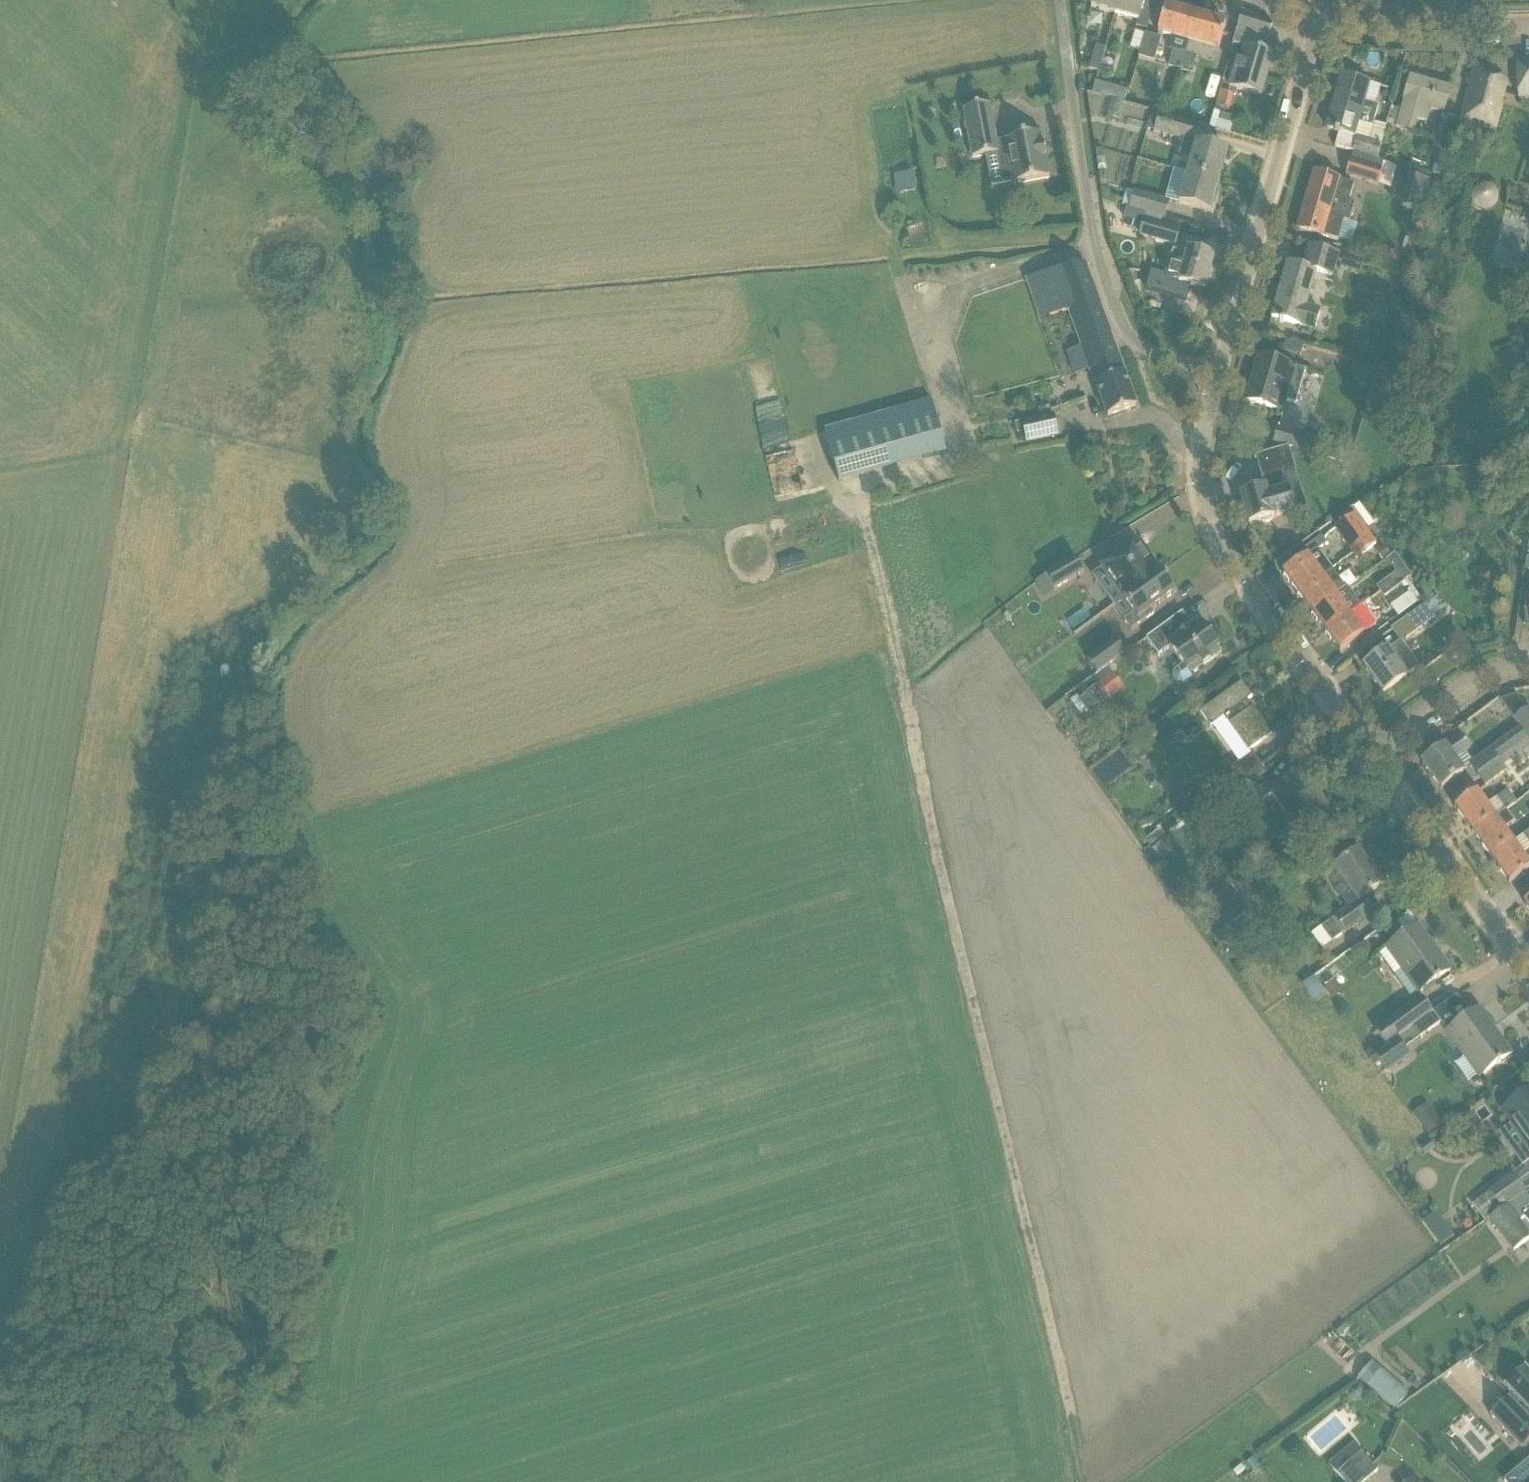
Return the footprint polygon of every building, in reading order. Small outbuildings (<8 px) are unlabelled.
[(1114,15),(1119,0),(1093,0),(1091,8),(1114,15)] [(1114,15),(1138,22),(1144,0),(1119,0),(1114,15)] [(1168,66),(1180,70),(1185,53),(1189,41),(1196,16),(1165,8),(1158,32),(1172,36),(1169,49),(1172,49),(1168,66)] [(1236,31),(1268,40),(1273,24),(1242,12),(1236,31)] [(1196,16),(1189,41),(1219,49),(1225,25),(1196,16)] [(1139,57),(1154,61),(1161,38),(1146,33),(1139,57)] [(1233,44),(1230,54),(1235,55),(1238,45),(1233,44)] [(1089,70),(1098,72),(1105,48),(1096,46),(1089,70)] [(1236,61),(1229,86),(1261,96),(1273,55),(1246,48),(1241,63),(1236,61)] [(1185,53),(1180,70),(1192,73),(1197,57),(1185,53)] [(1517,61),(1520,98),(1528,97),(1528,60),(1517,61)] [(1494,79),(1496,72),(1477,66),(1460,122),(1492,132),(1507,82),(1494,79)] [(1331,112),(1326,129),(1335,131),(1334,133),(1339,134),(1339,132),(1354,137),(1358,138),(1354,151),(1354,152),(1377,159),(1377,158),(1382,143),(1385,132),(1372,128),(1379,107),(1364,102),(1369,84),(1342,76),(1332,109),(1331,112)] [(1397,122),(1396,127),(1412,131),(1416,119),(1426,122),(1429,108),(1444,112),(1450,88),(1410,77),(1401,110),(1392,108),(1388,120),(1397,122)] [(1100,94),(1124,101),(1127,92),(1103,85),(1100,94)] [(1219,91),(1214,106),(1228,110),(1232,95),(1219,91)] [(1005,140),(1005,141),(996,143),(991,116),(989,105),(963,110),(973,158),(997,153),(999,162),(1009,161),(1013,184),(1049,178),(1045,158),(1046,157),(1044,146),(1043,146),(1040,133),(1005,140)] [(1192,159),(1188,173),(1219,182),(1227,153),(1188,142),(1193,125),(1158,115),(1154,131),(1183,139),(1178,156),(1192,159)] [(1432,146),(1444,150),(1453,119),(1442,115),(1432,146)] [(1347,172),(1346,176),(1378,186),(1382,170),(1385,163),(1377,160),(1377,159),(1354,152),(1353,152),(1351,160),(1347,172)] [(1435,165),(1432,174),(1440,177),(1443,167),(1435,165)] [(910,171),(894,174),(897,191),(913,188),(910,171)] [(1323,236),(1338,240),(1344,220),(1348,221),(1354,203),(1348,201),(1353,184),(1339,180),(1314,172),(1297,229),(1322,237),(1323,236)] [(1219,182),(1188,173),(1179,204),(1210,213),(1219,182)] [(1413,212),(1422,215),(1425,202),(1428,203),(1434,180),(1423,177),(1413,212)] [(1126,191),(1122,205),(1164,217),(1168,202),(1126,191)] [(1164,217),(1122,205),(1122,207),(1128,208),(1125,218),(1129,219),(1139,222),(1144,224),(1140,236),(1175,245),(1179,230),(1159,224),(1161,217),(1163,218),(1164,217)] [(1129,219),(1127,227),(1136,230),(1139,222),(1129,219)] [(1280,322),(1283,323),(1284,321),(1312,329),(1317,310),(1306,307),(1316,271),(1331,276),(1338,254),(1309,245),(1303,267),(1287,263),(1271,317),(1280,320),(1280,322)] [(1165,279),(1205,290),(1214,259),(1188,251),(1187,255),(1173,251),(1165,279)] [(1397,251),(1386,256),(1389,265),(1401,260),(1397,251)] [(1086,265),(1026,279),(1039,319),(1073,308),(1107,417),(1135,407),(1124,375),(1125,375),(1086,265)] [(1247,401),(1266,407),(1282,412),(1285,401),(1294,403),(1304,370),(1260,357),(1247,401)] [(1353,363),(1351,372),(1353,381),(1359,387),(1368,390),(1375,369),(1353,363)] [(824,429),(839,483),(945,453),(930,399),(824,429)] [(1058,435),(1054,414),(1051,415),(1039,418),(1022,422),(1026,441),(1058,435)] [(1273,442),(1350,464),(1354,451),(1277,429),(1273,442)] [(1265,488),(1240,495),(1249,525),(1262,521),(1263,523),(1266,523),(1269,522),(1272,520),(1272,518),(1294,512),(1288,491),(1294,489),(1288,469),(1281,472),(1262,477),(1265,488)] [(1340,534),(1357,558),(1376,544),(1366,531),(1355,515),(1336,528),(1340,534)] [(1336,528),(1326,535),(1330,540),(1340,534),(1336,528)] [(1320,537),(1305,549),(1309,555),(1315,551),(1325,544),(1320,537)] [(1120,599),(1154,574),(1152,571),(1155,569),(1152,564),(1149,566),(1144,559),(1146,557),(1138,544),(1135,546),(1132,542),(1110,558),(1108,555),(1103,558),(1105,561),(1098,567),(1106,578),(1103,581),(1109,590),(1112,588),(1120,599)] [(1383,547),(1376,552),(1382,560),(1390,555),(1383,547)] [(1283,574),(1297,594),(1329,571),(1315,551),(1309,555),(1283,574)] [(1084,573),(1075,559),(1045,577),(1054,591),(1084,573)] [(1297,594),(1311,613),(1344,590),(1329,571),(1297,594)] [(1120,599),(1119,600),(1130,616),(1123,621),(1130,631),(1150,616),(1153,614),(1150,610),(1170,595),(1174,593),(1171,588),(1173,587),(1165,575),(1159,578),(1155,573),(1154,574),(1120,599)] [(1397,574),(1388,581),(1394,591),(1404,584),(1397,574)] [(1394,591),(1388,581),(1378,588),(1385,597),(1394,591)] [(1325,632),(1357,610),(1361,607),(1347,588),(1344,590),(1311,613),(1325,632)] [(1391,607),(1399,617),(1418,602),(1411,593),(1391,607)] [(1392,630),(1400,643),(1434,619),(1425,607),(1392,630)] [(1357,610),(1325,632),(1340,652),(1371,629),(1363,617),(1357,610)] [(1221,654),(1212,642),(1213,639),(1209,633),(1205,633),(1197,621),(1191,625),(1182,612),(1166,624),(1145,638),(1158,655),(1165,650),(1171,649),(1183,665),(1173,672),(1172,679),(1176,684),(1183,685),(1195,676),(1193,674),(1221,654)] [(1125,654),(1115,640),(1087,661),(1097,674),(1125,654)] [(1397,665),(1387,651),(1364,668),(1383,694),(1420,667),(1411,655),(1397,665)] [(1101,693),(1118,681),(1112,673),(1095,685),(1101,693)] [(1228,725),(1247,752),(1272,735),(1248,701),(1252,698),(1241,683),(1200,712),(1210,726),(1224,716),(1229,724),(1228,725)] [(1095,702),(1086,691),(1078,696),(1087,709),(1085,712),(1084,715),(1085,718),(1088,721),(1091,721),(1096,719),(1097,713),(1091,705),(1095,702)] [(1525,736),(1528,741),(1528,708),(1513,720),(1525,736)] [(1470,765),(1478,776),(1498,761),(1527,740),(1519,729),(1470,765)] [(1422,764),(1441,789),(1463,773),(1453,760),(1469,748),(1460,736),(1422,764)] [(1203,797),(1208,804),(1262,766),(1252,753),(1224,773),(1225,775),(1214,784),(1217,788),(1213,792),(1212,791),(1203,797)] [(1498,761),(1478,776),(1485,786),(1505,771),(1498,761)] [(1208,804),(1188,819),(1198,833),(1250,796),(1265,785),(1259,778),(1267,773),(1262,766),(1208,804)] [(1266,785),(1265,785),(1250,796),(1256,804),(1271,794),(1290,821),(1297,816),(1308,832),(1334,813),(1315,787),(1312,789),(1296,767),(1267,787),(1266,785)] [(1455,808),(1473,834),(1516,803),(1507,790),(1486,805),(1477,792),(1455,808)] [(1491,859),(1514,843),(1504,830),(1514,823),(1505,810),(1473,834),(1491,859)] [(1158,830),(1146,838),(1147,839),(1151,845),(1163,837),(1158,830)] [(1162,842),(1152,849),(1162,862),(1172,855),(1162,842)] [(1528,870),(1528,864),(1514,843),(1491,859),(1510,884),(1526,872),(1528,870)] [(1334,918),(1345,933),(1374,912),(1364,898),(1384,883),(1374,869),(1371,870),(1357,851),(1334,867),(1359,901),(1334,918)] [(1242,892),(1246,898),(1260,889),(1256,882),(1242,892)] [(1228,934),(1222,926),(1211,934),(1217,942),(1228,934)] [(1437,983),(1440,981),(1401,971),(1393,976),(1409,998),(1412,996),(1417,993),(1417,994),(1436,981),(1437,983)] [(1334,980),(1324,987),(1331,997),(1341,990),(1334,980)] [(1375,1031),(1386,1046),(1386,1047),(1433,1013),(1425,1003),(1416,1009),(1412,1004),(1375,1031)] [(1447,1033),(1479,1078),(1496,1065),(1497,1067),(1500,1064),(1499,1063),(1511,1055),(1478,1010),(1447,1033)] [(1386,1047),(1386,1046),(1374,1055),(1387,1073),(1409,1056),(1404,1050),(1440,1023),(1433,1013),(1386,1047)] [(1528,1149),(1528,1092),(1502,1111),(1528,1149)] [(1413,1113),(1428,1134),(1441,1124),(1426,1103),(1413,1113)] [(1430,1142),(1421,1149),(1425,1155),(1434,1148),(1430,1142)] [(1473,1206),(1484,1222),(1524,1191),(1512,1175),(1473,1206)] [(1506,1206),(1518,1223),(1524,1219),(1528,1226),(1528,1201),(1524,1193),(1506,1206)] [(1506,1206),(1490,1218),(1513,1249),(1528,1237),(1518,1223),(1506,1206)] [(1423,1222),(1441,1246),(1454,1236),(1437,1212),(1423,1222)] [(1525,1369),(1507,1386),(1528,1409),(1528,1373),(1525,1369)] [(1402,1388),(1384,1373),(1370,1390),(1387,1405),(1402,1388)] [(1412,1379),(1408,1384),(1416,1390),(1420,1385),(1412,1379)] [(1528,1441),(1528,1418),(1509,1397),(1489,1415),(1521,1449),(1528,1441)] [(1345,1481),(1362,1481),(1376,1470),(1353,1443),(1328,1463),(1345,1481)]
